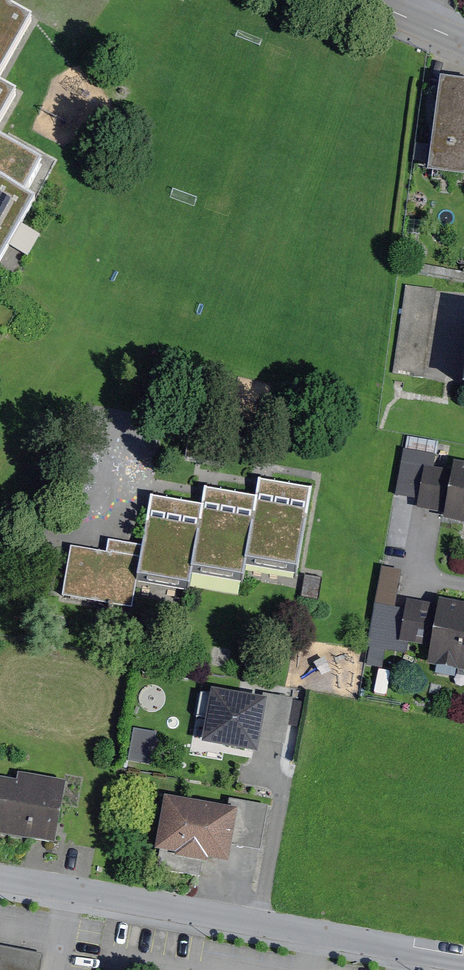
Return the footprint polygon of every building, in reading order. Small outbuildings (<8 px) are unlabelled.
[(21,93),(0,82),(36,19),(1,0),(0,0),(0,128),(21,93)] [(439,82),(424,174),(463,180),(463,86),(439,82)] [(38,201),(0,180),(0,268),(38,201)] [(458,287),(404,277),(388,361),(442,371),(458,287)] [(434,497),(441,453),(410,448),(404,492),(417,494),(434,497)] [(453,515),(451,525),(463,528),(463,464),(463,463),(461,474),(432,468),(424,509),(453,515)] [(258,487),(206,477),(203,496),(152,488),(142,543),(113,538),(111,549),(73,542),(62,596),(138,610),(144,581),(195,590),(198,573),(248,583),(251,564),(304,574),(320,480),(259,469),(258,487)] [(407,593),(393,663),(463,676),(463,604),(407,593)] [(270,703),(218,693),(209,740),(261,749),(270,703)] [(1,778),(0,785),(0,832),(53,842),(64,784),(19,775),(18,781),(1,778)] [(241,810),(172,800),(163,853),(233,864),(241,810)] [(267,807),(236,802),(228,843),(244,846),(260,849),(267,807)] [(0,948),(0,969),(38,969),(40,956),(0,948)]
